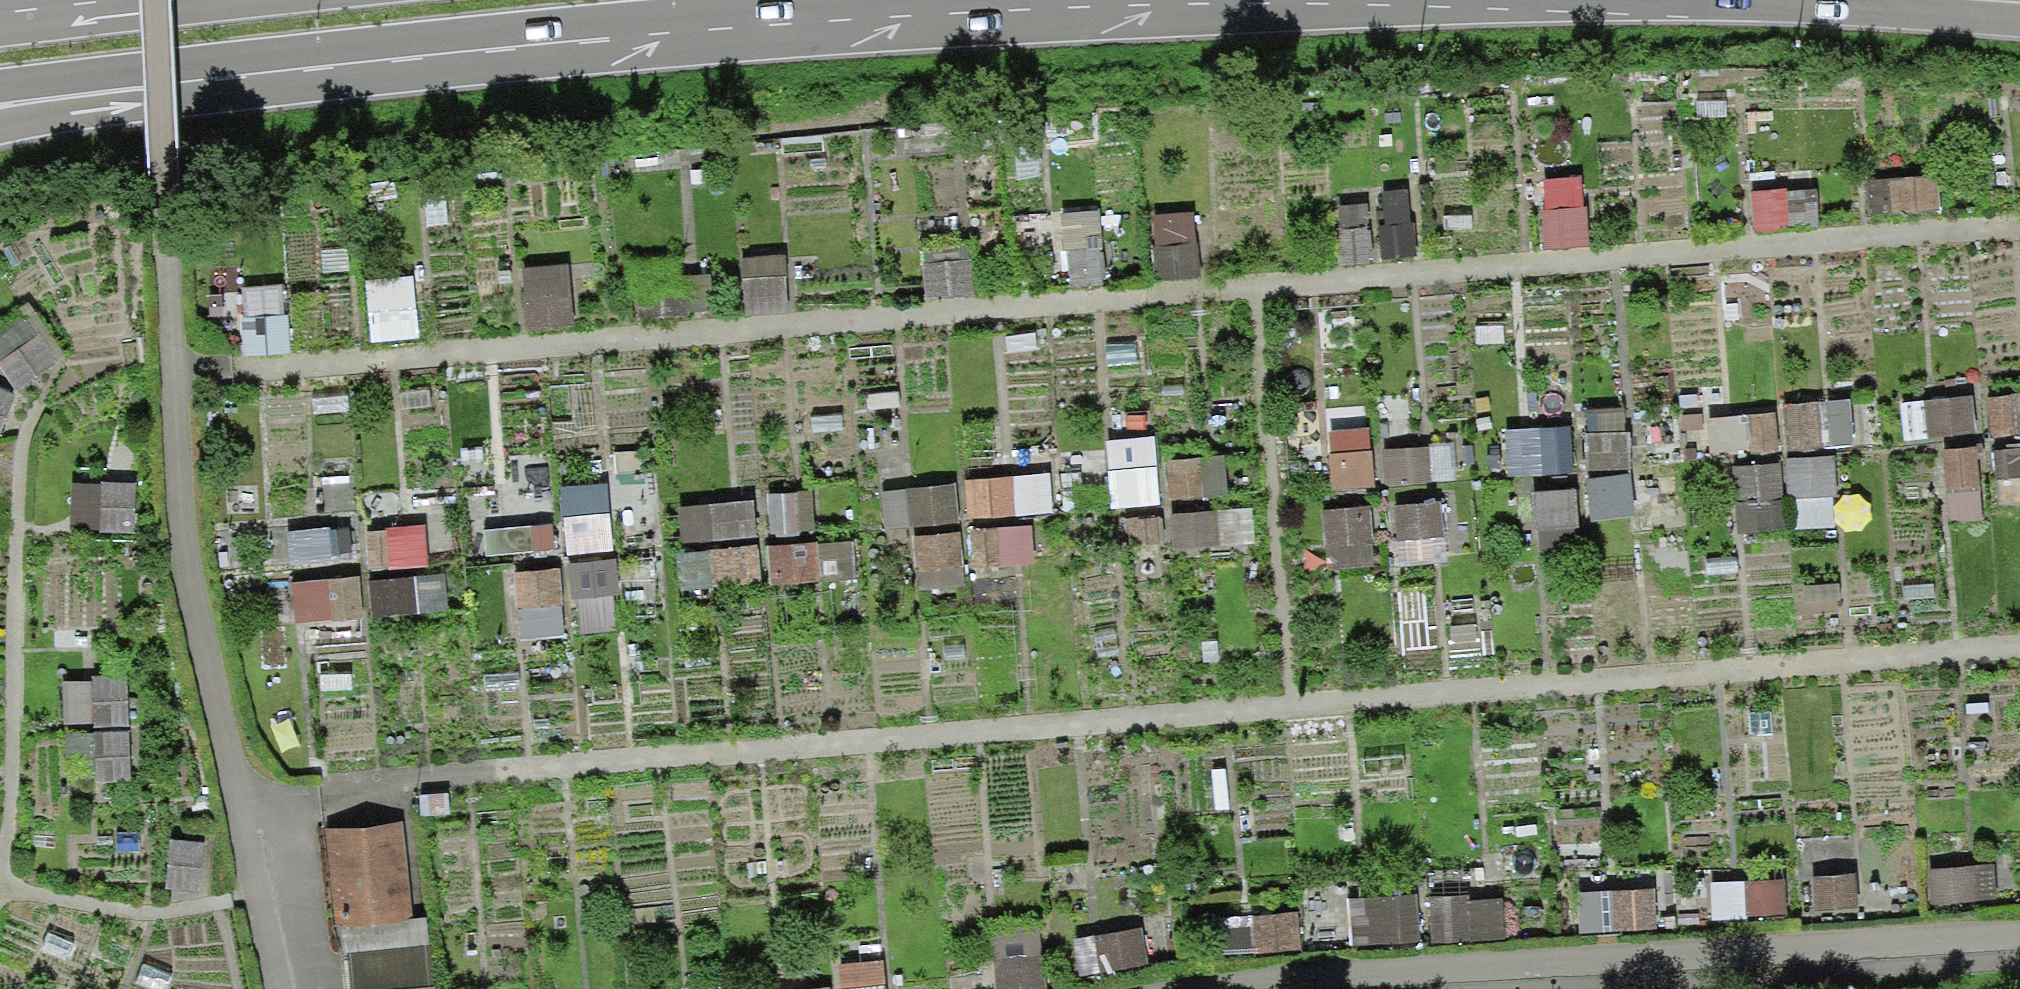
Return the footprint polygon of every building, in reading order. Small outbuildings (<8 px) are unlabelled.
[(822,142),(780,143),(780,153),(822,153),(822,142)] [(1941,175),(1867,179),(1869,213),(1943,210),(1941,175)] [(1384,223),(1375,224),(1379,260),(1417,255),(1409,189),(1380,192),(1384,223)] [(1816,189),(1756,193),(1759,230),(1818,226),(1816,189)] [(1373,202),(1338,205),(1343,264),(1379,260),(1375,224),(1373,202)] [(1593,209),(1579,210),(1581,232),(1595,231),(1593,209)] [(1579,210),(1543,213),(1545,246),(1582,243),(1581,232),(1579,210)] [(1100,211),(1061,213),(1064,248),(1104,245),(1100,211)] [(1196,212),(1154,215),(1158,278),(1200,276),(1196,212)] [(969,239),(920,243),(926,298),(974,293),(969,239)] [(1104,245),(1064,248),(1067,286),(1107,283),(1104,245)] [(787,256),(739,258),(741,309),(789,307),(787,256)] [(634,285),(635,319),(687,317),(689,312),(697,312),(710,311),(708,275),(693,276),(686,276),(686,283),(634,285)] [(282,285),(240,288),(244,351),(286,349),(282,285)] [(412,290),(367,292),(369,341),(415,338),(412,290)] [(574,293),(525,296),(527,329),(576,326),(574,293)] [(19,314),(0,327),(0,367),(13,387),(56,364),(19,314)] [(0,390),(0,424),(11,394),(0,390)] [(1990,397),(1995,439),(2019,436),(2019,393),(1990,397)] [(1976,394),(1905,400),(1908,436),(1979,430),(1976,394)] [(1852,401),(1784,406),(1787,449),(1855,443),(1852,401)] [(1628,412),(1583,413),(1585,468),(1631,468),(1628,412)] [(1777,412),(1750,414),(1752,451),(1778,450),(1777,412)] [(1537,435),(1511,436),(1513,474),(1537,472),(1537,480),(1577,477),(1574,425),(1536,427),(1537,435)] [(1370,427),(1328,429),(1332,485),(1376,485),(1370,427)] [(1153,444),(1110,447),(1115,505),(1157,502),(1153,444)] [(1431,446),(1383,449),(1384,479),(1456,479),(1456,444),(1431,446)] [(1981,445),(1943,449),(1951,523),(1989,519),(1981,445)] [(1994,451),(1999,501),(2019,499),(2019,448),(1994,451)] [(1226,455),(1165,460),(1168,500),(1230,495),(1226,455)] [(1833,456),(1786,457),(1788,495),(1834,493),(1833,456)] [(1781,462),(1735,465),(1737,498),(1783,494),(1781,462)] [(1667,469),(1631,473),(1634,509),(1670,506),(1667,469)] [(1050,473),(967,480),(969,516),(1053,509),(1050,473)] [(1631,473),(1586,478),(1592,514),(1634,509),(1631,473)] [(955,484),(880,491),(883,529),(958,521),(955,484)] [(135,486),(68,486),(68,522),(68,529),(135,529),(135,486)] [(1578,487),(1534,492),(1538,530),(1582,525),(1578,487)] [(813,493),(767,494),(769,534),(814,532),(813,493)] [(557,495),(506,500),(511,556),(562,551),(559,518),(557,495)] [(1784,499),(1736,501),(1738,528),(1785,526),(1784,499)] [(754,500),(677,505),(680,540),(716,539),(759,536),(754,500)] [(1439,503),(1392,509),(1398,541),(1444,536),(1439,503)] [(1369,506),(1323,508),(1327,565),(1374,563),(1369,506)] [(1251,509),(1216,511),(1220,544),(1255,543),(1251,509)] [(1216,511),(1170,515),(1173,549),(1220,544),(1216,511)] [(610,514),(559,518),(562,551),(612,548),(610,514)] [(425,525),(365,530),(369,569),(428,565),(425,525)] [(1032,527),(972,529),(976,567),(1035,566),(1032,527)] [(350,529),(286,532),(287,563),(352,561),(350,529)] [(961,531),(910,537),(915,582),(966,576),(961,531)] [(852,540),(811,543),(815,578),(856,576),(852,540)] [(811,543),(766,546),(772,580),(815,578),(811,543)] [(760,545),(675,554),(679,591),(764,582),(760,545)] [(625,557),(567,561),(570,590),(628,587),(625,557)] [(562,567),(514,572),(521,640),(568,636),(562,567)] [(445,572),(368,581),(372,619),(449,610),(445,572)] [(358,577),(293,583),(297,625),(362,619),(358,577)] [(127,676),(92,676),(94,725),(128,723),(127,676)] [(130,733),(62,733),(62,761),(78,762),(83,779),(130,779),(130,733)] [(403,818),(321,827),(332,927),(341,926),(414,917),(403,818)] [(140,832),(115,832),(116,851),(142,852),(140,832)] [(204,842),(168,838),(165,884),(202,889),(204,842)] [(1995,863),(1928,869),(1931,913),(1998,907),(1995,863)] [(1855,875),(1812,877),(1814,909),(1856,908),(1855,875)] [(1786,880),(1713,883),(1713,916),(1789,914),(1786,880)] [(1658,887),(1579,891),(1582,931),(1661,926),(1658,887)] [(1418,896),(1347,899),(1350,946),(1423,942),(1418,896)] [(1508,940),(1505,898),(1429,900),(1432,943),(1508,940)] [(1299,910),(1209,919),(1213,959),(1303,950),(1299,910)] [(341,926),(348,988),(386,988),(435,984),(427,917),(414,917),(341,926)] [(992,927),(996,988),(1047,988),(1042,924),(992,927)] [(1143,925),(1072,937),(1079,978),(1150,967),(1143,925)] [(838,962),(839,988),(887,988),(884,960),(838,962)]
